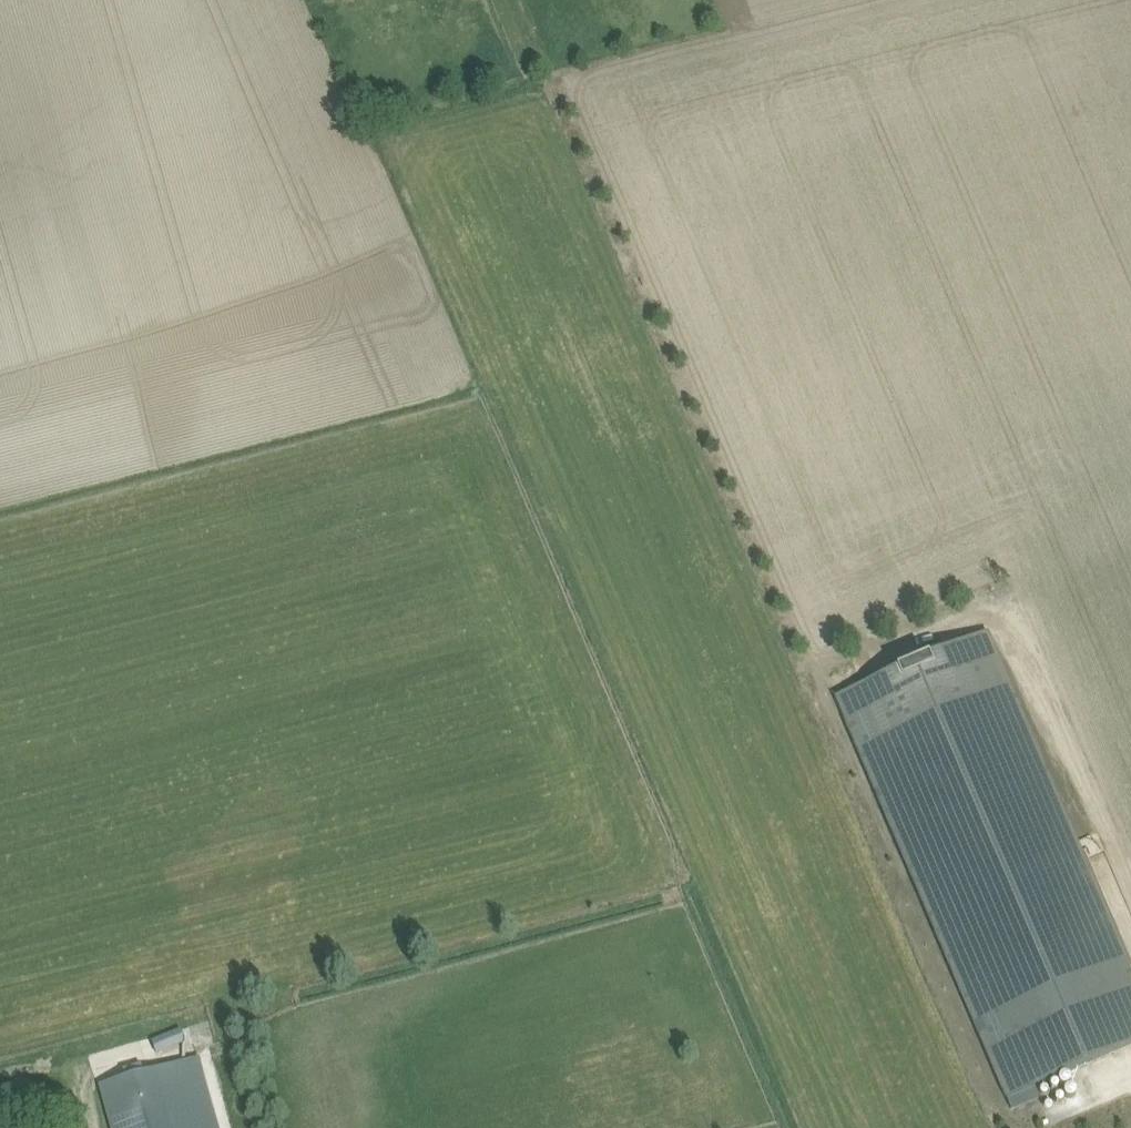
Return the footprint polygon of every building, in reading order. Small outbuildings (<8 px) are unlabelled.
[(988,632),(835,697),(1008,1100),(1130,1047),(1130,967),(988,632)] [(114,1127),(183,1127),(166,1067),(102,1085),(114,1127)]
